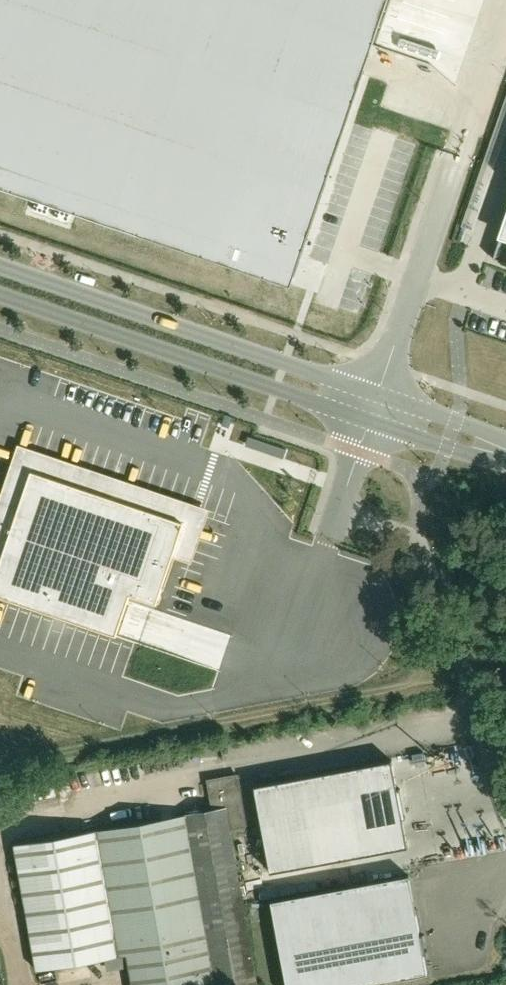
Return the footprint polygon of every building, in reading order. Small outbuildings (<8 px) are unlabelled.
[(293,278),(387,0),(0,0),(0,179),(293,278)] [(493,258),(505,263),(505,220),(493,258)] [(173,556),(185,521),(31,469),(0,561),(0,597),(116,636),(130,595),(157,604),(173,556)] [(271,872),(408,847),(392,760),(255,785),(271,872)] [(188,814),(187,814),(187,815),(99,830),(16,845),(38,971),(129,955),(134,984),(259,984),(230,827),(247,824),(239,775),(209,780),(214,810),(188,814)] [(14,822),(12,810),(0,812),(0,825),(14,822)] [(428,973),(409,875),(271,901),(287,984),(366,984),(428,973)]
